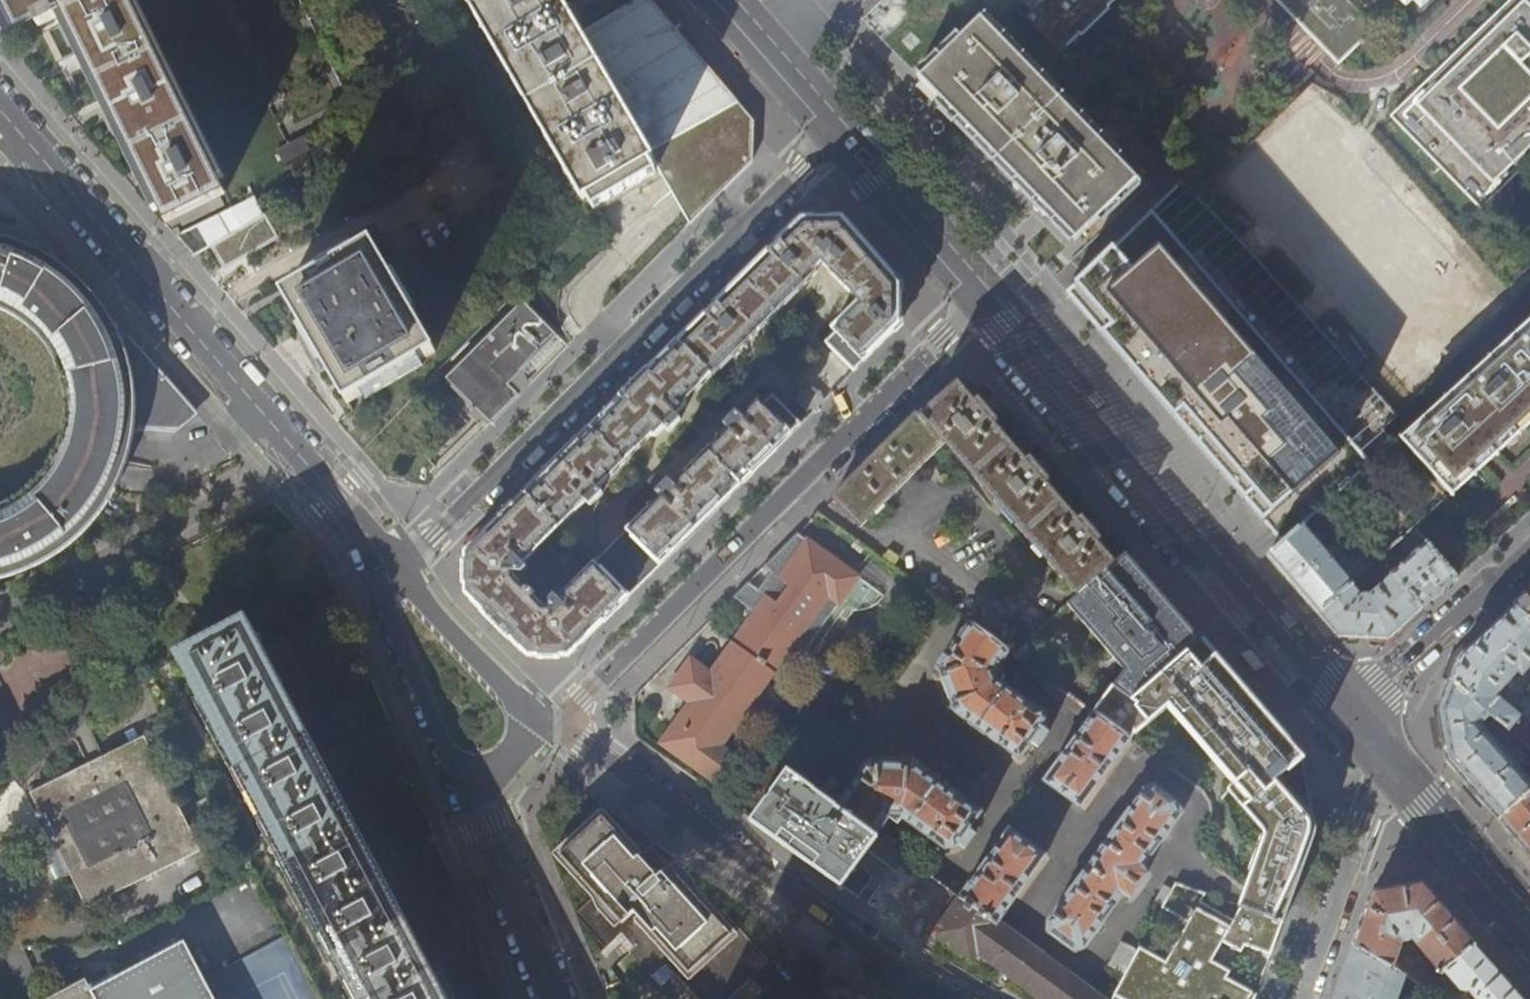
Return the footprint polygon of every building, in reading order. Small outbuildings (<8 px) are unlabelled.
[(166,222),(196,207),(225,193),(130,0),(3,0),(11,17),(16,27),(34,17),(39,27),(60,15),(56,7),(61,5),(85,55),(102,90),(125,138),(153,194),(164,218),(166,222)] [(690,224),(707,207),(744,170),(752,161),(754,122),(741,107),(714,122),(715,123),(654,159),(642,140),(600,67),(564,6),(561,0),(466,0),(583,200),(587,198),(593,209),(656,172),(650,161),(652,160),(690,224)] [(1025,17),(1044,37),(1065,16),(1066,18),(1085,0),(1042,0),(1040,3),(1025,17)] [(1340,64),(1376,29),(1349,0),(1277,0),(1340,64)] [(1389,115),(1480,208),(1529,159),(1529,7),(1529,6),(1529,0),(1508,0),(1389,115)] [(1421,9),(1430,0),(1413,0),(1421,9)] [(1068,232),(1076,240),(1137,181),(981,20),(920,78),(924,83),(942,101),(995,156),(1038,201),(1068,232)] [(281,159),(284,163),(310,150),(303,137),(277,150),(279,154),(276,156),(279,160),(281,159)] [(499,625),(529,655),(569,655),(571,653),(625,600),(695,530),(752,473),(801,424),(772,396),(763,405),(758,400),(742,416),(739,413),(726,425),(729,428),(673,483),(671,481),(658,493),(661,496),(559,597),(558,595),(552,595),(546,601),(544,600),(540,603),(533,596),(536,593),(534,591),(533,591),(527,586),(525,587),(518,580),(521,577),(520,575),(526,569),(526,563),(524,562),(586,500),(590,504),(602,492),(598,488),(650,436),(654,436),(662,429),(666,433),(680,420),(675,416),(685,407),(685,402),(712,374),(713,375),(818,269),(817,269),(824,262),(831,269),(829,270),(853,294),(852,295),(858,302),(832,328),(835,332),(825,342),(854,371),(872,354),(900,325),(900,285),(892,275),(849,226),(842,218),(802,218),(795,225),(759,261),(696,324),(626,393),(566,453),(506,514),(467,553),(467,572),(467,593),(499,625)] [(0,572),(19,566),(35,559),(48,552),(62,542),(74,532),(85,521),(95,509),(101,501),(112,481),(119,466),(124,448),(127,434),(129,417),(129,406),(128,390),(125,368),(121,354),(118,347),(113,335),(109,326),(106,321),(102,314),(99,310),(98,309),(95,305),(90,298),(86,293),(89,290),(81,282),(36,250),(33,254),(26,251),(21,248),(13,246),(14,241),(0,238),(0,309),(10,314),(18,318),(23,322),(31,328),(41,338),(49,349),(56,360),(59,368),(62,376),(65,391),(66,404),(66,417),(64,430),(60,442),(55,454),(49,466),(41,476),(32,486),(24,492),(10,501),(3,505),(0,506),(0,572)] [(314,347),(347,403),(436,352),(373,243),(284,295),(306,332),(314,347)] [(1267,475),(1289,500),(1338,455),(1293,404),(1304,395),(1273,361),(1263,370),(1157,252),(1150,259),(1147,255),(1123,276),(1127,279),(1108,296),(1109,298),(1113,302),(1146,339),(1209,409),(1267,475)] [(481,414),(490,423),(519,395),(509,384),(543,351),(558,336),(546,324),(523,300),(445,378),(481,414)] [(1398,420),(1331,336),(1321,344),(1309,329),(1283,350),(1295,364),(1291,367),(1358,452),(1398,420)] [(1441,495),(1472,466),(1505,436),(1529,414),(1529,331),(1401,449),(1441,495)] [(130,337),(118,347),(121,354),(125,368),(128,390),(129,406),(129,417),(127,434),(171,434),(195,412),(191,407),(140,348),(130,337)] [(945,441),(1078,595),(1114,563),(1095,542),(1099,539),(1090,529),(1082,519),(1078,522),(1044,483),(1047,481),(1038,470),(1030,460),(1027,463),(993,424),(996,421),(986,409),(979,401),(976,404),(959,384),(941,400),(919,419),(916,415),(882,449),(833,498),(861,524),(945,441)] [(1352,482),(1402,539),(1413,529),(1425,518),(1434,510),(1385,452),(1352,482)] [(1286,576),(1319,614),(1351,585),(1301,528),(1283,545),(1270,557),(1286,576)] [(1413,529),(1402,539),(1398,543),(1411,558),(1391,576),(1422,609),(1433,598),(1456,578),(1413,529)] [(720,748),(790,650),(801,657),(857,578),(796,535),(761,570),(768,575),(762,585),(757,592),(747,584),(731,599),(754,616),(737,638),(711,676),(690,661),(670,690),(690,705),(678,721),(660,745),(683,762),(718,787),(723,790),(743,765),(720,748)] [(1114,564),(1078,596),(1067,605),(1126,672),(1114,688),(1136,702),(1204,644),(1179,615),(1144,575),(1126,554),(1114,564)] [(1378,561),(1351,585),(1319,614),(1327,623),(1336,637),(1338,639),(1389,642),(1396,632),(1422,609),(1391,576),(1378,561)] [(1525,596),(1514,606),(1529,620),(1529,591),(1525,596)] [(1524,695),(1518,703),(1525,709),(1520,715),(1500,698),(1502,690),(1517,673),(1522,678),(1529,668),(1529,620),(1514,606),(1479,637),(1461,654),(1456,661),(1449,681),(1505,728),(1529,749),(1529,700),(1524,695)] [(361,998),(444,998),(429,969),(384,885),(358,834),(331,783),(304,733),(278,684),(261,651),(245,620),(180,655),(361,998)] [(953,710),(1022,759),(1047,725),(1045,715),(999,681),(996,673),(1010,653),(969,623),(937,669),(942,672),(955,707),(953,710)] [(1223,666),(1204,644),(1136,702),(1114,688),(1095,715),(1131,741),(1136,734),(1137,735),(1186,693),(1236,750),(1265,715),(1255,703),(1223,666)] [(1251,650),(1241,654),(1254,669),(1265,667),(1251,650)] [(1449,681),(1441,703),(1438,711),(1447,760),(1448,762),(1484,802),(1499,819),(1529,793),(1529,781),(1529,782),(1482,725),(1485,721),(1500,732),(1505,728),(1449,681)] [(1081,809),(1131,741),(1095,715),(1047,783),(1081,809)] [(1278,730),(1265,715),(1236,750),(1235,751),(1249,766),(1278,730)] [(1292,746),(1278,730),(1249,766),(1230,791),(1263,829),(1264,832),(1263,843),(1246,889),(1239,906),(1242,907),(1282,923),(1293,892),(1292,891),(1294,885),(1309,843),(1312,835),(1312,828),(1311,822),(1308,816),(1278,779),(1303,758),(1292,746)] [(28,791),(85,905),(199,849),(143,734),(28,791)] [(870,762),(837,807),(836,808),(877,837),(893,816),(902,816),(947,851),(958,849),(982,816),(913,765),(911,768),(874,765),(870,762)] [(837,807),(785,769),(751,820),(772,835),(804,858),(815,867),(841,885),(865,851),(877,860),(923,893),(949,912),(933,934),(969,960),(976,951),(997,966),(1009,975),(1041,998),(1103,998),(1000,923),(998,925),(963,899),(877,837),(836,808),(837,807)] [(1048,933),(1075,953),(1085,949),(1122,897),(1129,899),(1145,876),(1142,869),(1181,813),(1177,803),(1156,789),(1144,790),(1050,922),(1048,933)] [(1499,819),(1518,842),(1529,855),(1529,793),(1499,819)] [(699,998),(728,998),(751,978),(769,962),(750,940),(722,910),(715,917),(681,880),(692,870),(684,864),(654,842),(647,849),(639,856),(626,843),(609,824),(602,816),(560,854),(564,859),(586,883),(596,894),(575,914),(594,936),(606,949),(623,933),(636,948),(630,953),(645,970),(651,976),(666,963),(686,985),(699,998)] [(998,925),(1000,923),(1047,858),(1012,831),(963,899),(998,925)] [(1242,907),(1233,923),(1201,904),(1207,894),(1176,882),(1161,910),(1187,925),(1165,965),(1139,951),(1138,954),(1134,961),(1133,960),(1126,974),(1114,995),(1121,998),(1254,998),(1256,995),(1227,978),(1231,971),(1212,960),(1215,955),(1221,959),(1227,949),(1221,945),(1223,941),(1242,952),(1245,945),(1270,955),(1278,935),(1282,923),(1242,907)] [(1364,919),(1354,946),(1405,976),(1427,988),(1432,983),(1414,968),(1417,964),(1399,953),(1403,942),(1406,943),(1410,943),(1413,942),(1414,939),(1443,974),(1476,945),(1447,911),(1423,884),(1422,883),(1373,892),(1364,919)] [(203,978),(185,942),(92,991),(86,979),(68,988),(48,998),(213,998),(203,978)] [(1111,966),(1126,974),(1133,960),(1134,961),(1138,954),(1136,954),(1137,953),(1122,945),(1111,966)] [(1476,945),(1443,974),(1432,983),(1427,988),(1445,998),(1447,998),(1452,989),(1457,985),(1461,991),(1470,993),(1471,991),(1477,998),(1523,998),(1509,983),(1476,945)] [(1405,976),(1354,946),(1334,998),(1397,998),(1405,976)] [(59,971),(68,988),(86,979),(91,976),(86,966),(63,968),(59,971)]
